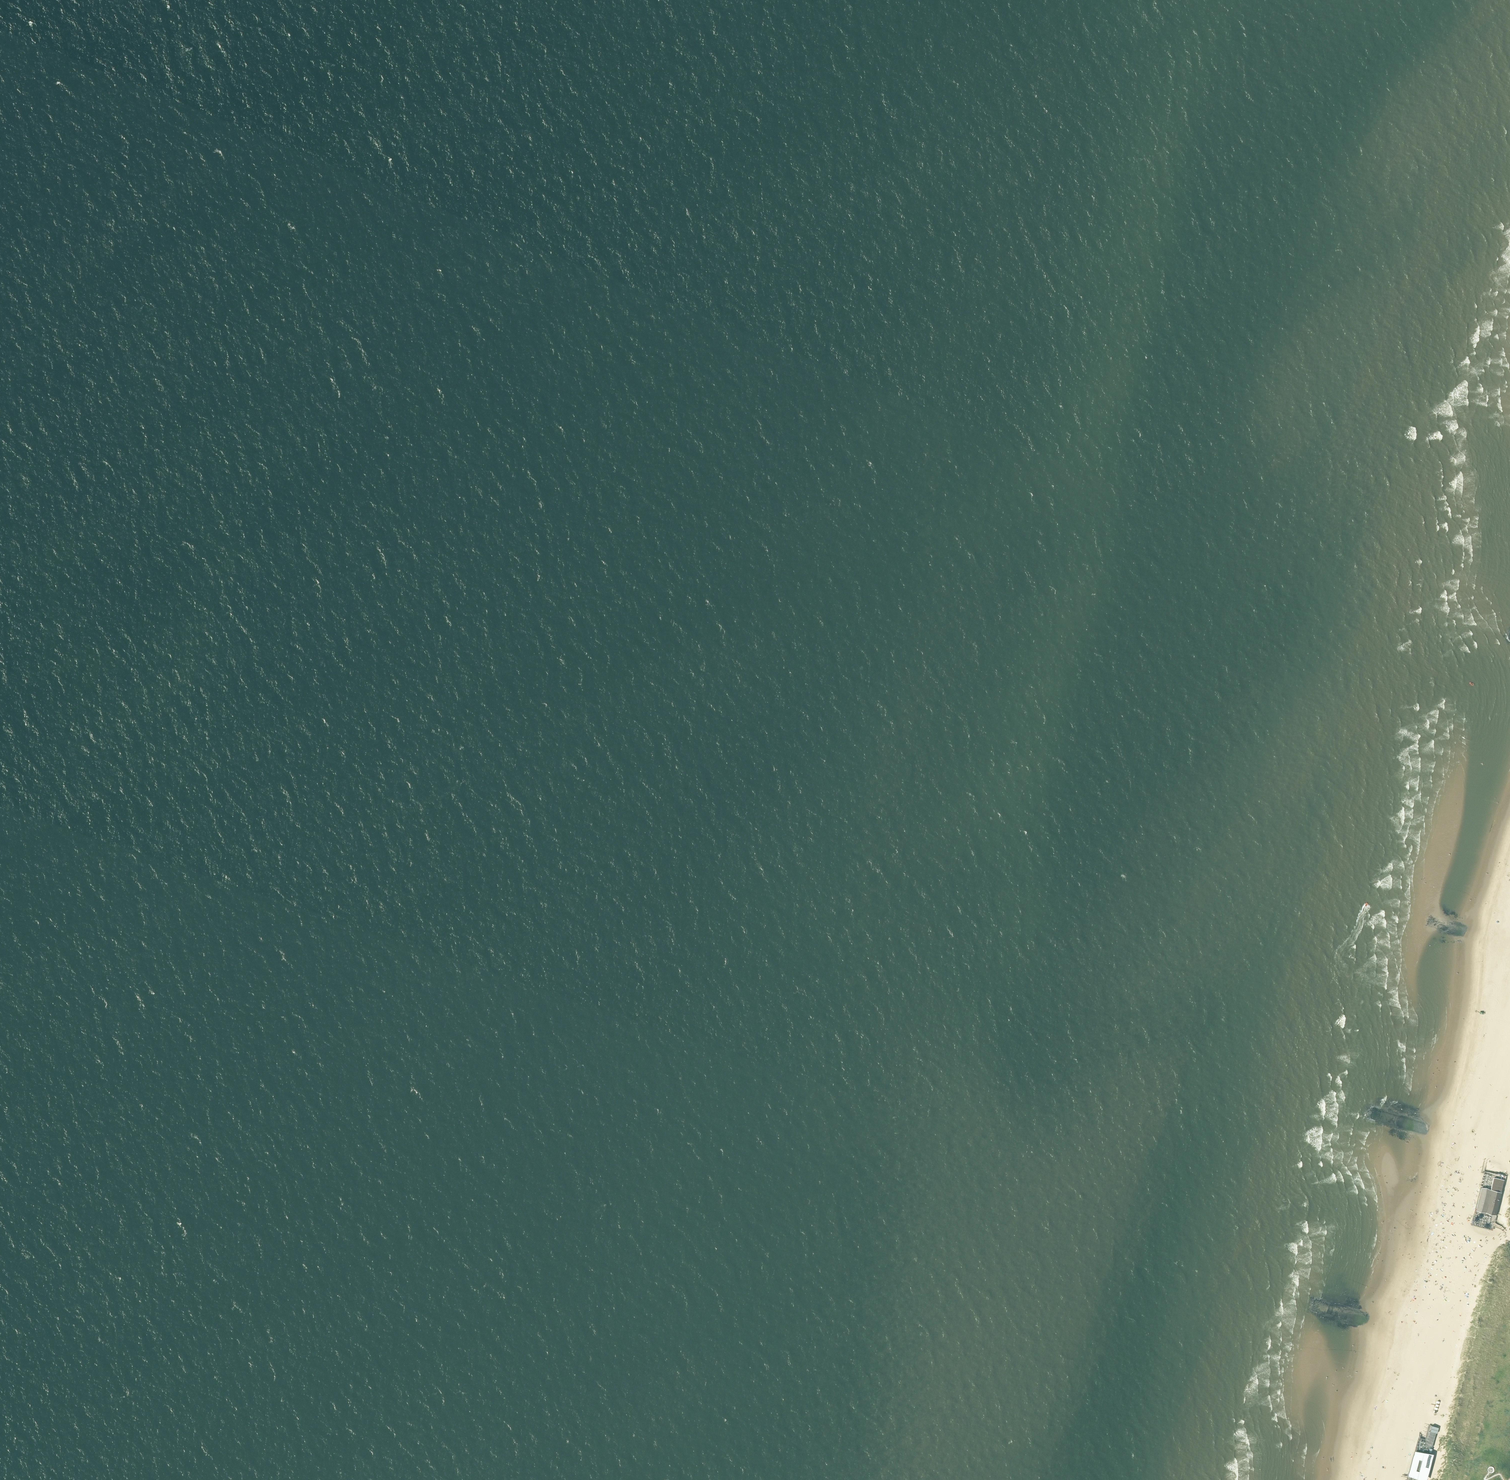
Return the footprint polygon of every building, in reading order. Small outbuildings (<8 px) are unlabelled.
[(1475,1209),(1495,1214),(1503,1179),(1493,1176),(1490,1189),(1480,1187),(1475,1209)] [(1413,1450),(1406,1476),(1420,1479),(1424,1479),(1430,1455),(1413,1450)]
